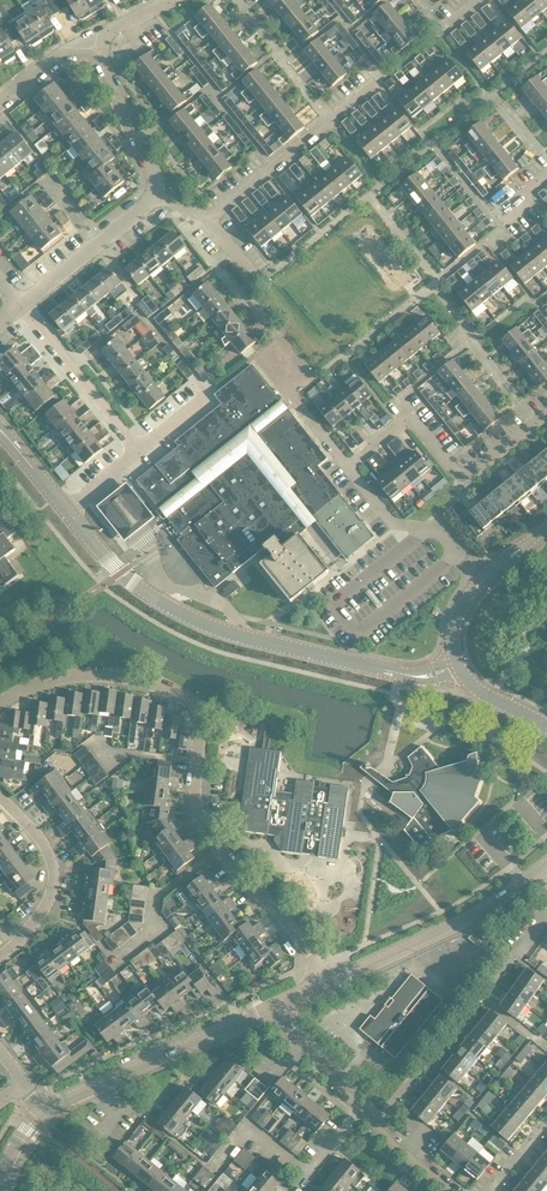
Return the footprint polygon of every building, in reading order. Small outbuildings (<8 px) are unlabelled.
[(45,0),(31,0),(29,1),(35,10),(28,15),(43,38),(53,32),(54,28),(52,26),(53,26),(48,18),(54,15),(45,0)] [(54,15),(70,5),(78,17),(78,16),(80,18),(83,19),(93,13),(86,0),(45,0),(54,15)] [(93,13),(104,7),(105,3),(104,1),(104,0),(86,0),(93,13)] [(275,8),(286,0),(268,0),(275,8)] [(275,8),(285,20),(300,8),(294,2),(296,0),(286,0),(275,8)] [(342,0),(334,0),(343,12),(348,8),(342,0)] [(369,2),(362,7),(366,13),(382,0),(367,0),(369,2)] [(532,0),(521,0),(518,3),(531,20),(542,12),(532,0)] [(542,12),(546,8),(546,0),(532,0),(542,12)] [(376,31),(398,14),(388,2),(373,14),(379,21),(372,26),(376,31)] [(336,11),(329,3),(324,7),(331,15),(336,11)] [(531,20),(518,3),(507,11),(521,28),(531,20)] [(210,4),(195,16),(201,23),(194,28),(198,33),(220,15),(210,4)] [(487,4),(481,9),(491,21),(497,16),(487,4)] [(305,15),(300,8),(285,20),(294,32),(316,14),(312,9),(305,15)] [(358,20),(348,8),(343,12),(352,24),(358,20)] [(8,13),(2,17),(13,35),(19,31),(27,43),(28,42),(29,44),(32,45),(43,38),(28,15),(25,11),(12,19),(8,13)] [(316,14),(294,32),(304,44),(318,32),(313,25),(324,16),(320,11),(316,14)] [(487,24),(477,13),(471,17),(481,29),(487,24)] [(407,25),(398,14),(376,31),(380,36),(387,31),(392,38),(407,25)] [(229,27),(220,15),(198,33),(203,38),(209,33),(214,39),(229,27)] [(1,59),(4,63),(14,56),(15,53),(14,51),(15,50),(7,39),(13,35),(2,17),(0,19),(0,57),(1,59)] [(522,37),(508,20),(498,28),(511,46),(522,37)] [(467,21),(461,25),(471,37),(476,32),(467,21)] [(344,38),(349,34),(339,22),(334,26),(344,38)] [(407,25),(392,38),(397,44),(391,50),(395,55),(417,37),(407,25)] [(229,27),(214,39),(219,46),(213,51),(217,56),(239,39),(229,27)] [(511,46),(498,28),(487,37),(501,54),(511,46)] [(456,29),(451,34),(460,46),(466,41),(456,29)] [(363,42),(368,39),(361,30),(356,34),(363,42)] [(184,44),(189,40),(183,32),(178,36),(184,44)] [(313,63),(328,50),(323,44),(330,39),(325,33),(304,51),(313,63)] [(358,45),(349,34),(344,38),(353,50),(358,45)] [(171,35),(166,39),(175,51),(180,47),(171,35)] [(501,54),(487,37),(477,45),(491,62),(501,54)] [(248,51),(239,39),(217,56),(221,61),(228,56),(233,63),(248,51)] [(368,39),(363,42),(372,54),(377,50),(368,39)] [(199,52),(189,40),(184,44),(194,56),(199,52)] [(117,55),(127,49),(124,42),(113,47),(117,55)] [(365,54),(358,45),(353,50),(360,58),(365,54)] [(491,62),(477,45),(467,53),(480,71),(491,62)] [(431,46),(425,50),(430,56),(435,51),(431,46)] [(184,52),(180,47),(175,51),(179,56),(184,52)] [(148,53),(133,65),(143,77),(158,65),(153,59),(159,54),(155,48),(148,54),(148,53)] [(206,61),(213,57),(208,50),(202,54),(206,61)] [(334,57),(328,50),(313,63),(323,74),(344,57),(340,52),(334,57)] [(377,50),(372,54),(382,66),(386,62),(377,50)] [(248,51),(233,63),(238,69),(232,74),(236,80),(258,62),(248,51)] [(199,52),(194,56),(203,68),(208,64),(199,52)] [(425,59),(421,54),(415,58),(419,64),(425,59)] [(348,62),(344,57),(323,74),(332,86),(347,74),(342,67),(348,62)] [(368,57),(363,61),(368,68),(373,64),(368,57)] [(464,76),(450,59),(439,67),(453,85),(464,76)] [(415,67),(411,62),(405,67),(409,72),(415,67)] [(217,75),(208,64),(203,68),(212,79),(217,75)] [(163,72),(158,65),(143,77),(152,89),(175,71),(171,66),(163,72)] [(194,75),(199,71),(195,66),(190,70),(194,75)] [(453,85),(439,67),(429,76),(443,93),(453,85)] [(538,75),(522,88),(529,97),(545,84),(542,81),(546,77),(546,68),(544,71),(538,75)] [(245,98),(267,81),(257,69),(242,81),(248,88),(241,93),(245,98)] [(400,70),(395,75),(399,80),(405,76),(400,70)] [(179,76),(175,71),(152,89),(162,101),(177,89),(171,82),(179,76)] [(209,83),(199,71),(194,75),(204,87),(209,83)] [(69,78),(64,72),(58,77),(67,88),(73,83),(69,78)] [(227,87),(217,75),(212,79),(222,91),(227,87)] [(443,93),(429,76),(419,84),(433,101),(443,93)] [(395,84),(390,78),(384,83),(389,89),(395,84)] [(276,92),(267,81),(245,98),(250,103),(256,98),(261,104),(276,92)] [(42,108),(62,92),(55,82),(34,99),(42,108)] [(73,83),(67,88),(71,94),(78,88),(73,83)] [(177,89),(162,101),(171,113),(187,101),(186,100),(201,88),(197,83),(182,95),(177,89)] [(433,101),(419,84),(409,92),(423,109),(433,101)] [(545,84),(529,97),(535,104),(546,95),(546,87),(545,84)] [(62,92),(42,108),(50,118),(70,101),(62,92)] [(209,108),(214,104),(205,92),(200,97),(209,108)] [(276,92),(261,104),(267,111),(260,116),(264,121),(286,104),(276,92)] [(423,109),(409,92),(398,100),(412,118),(423,109)] [(378,93),(372,98),(382,110),(387,105),(378,93)] [(535,104),(541,112),(546,107),(546,95),(535,104)] [(89,102),(84,96),(77,102),(82,107),(89,102)] [(231,109),(236,105),(230,97),(225,101),(231,109)] [(77,111),(70,101),(50,118),(57,127),(77,111)] [(368,101),(362,106),(371,118),(377,113),(368,101)] [(89,102),(82,107),(86,113),(93,107),(89,102)] [(179,133),(194,121),(189,114),(195,109),(191,104),(169,121),(179,133)] [(214,104),(209,108),(216,117),(221,113),(214,104)] [(286,104),(264,121),(268,126),(275,121),(280,128),(295,116),(286,104)] [(236,105),(231,109),(241,121),(246,117),(236,105)] [(398,108),(388,117),(401,134),(412,125),(398,108)] [(367,121),(358,109),(352,114),(361,126),(367,121)] [(77,111),(57,127),(65,137),(85,120),(77,111)] [(232,128),(237,124),(228,113),(223,117),(232,128)] [(104,120),(99,115),(92,120),(97,126),(104,120)] [(295,116),(280,128),(285,134),(279,139),(283,145),(305,127),(295,116)] [(246,117),(241,121),(250,133),(255,129),(246,117)] [(388,117),(378,125),(391,142),(401,134),(388,117)] [(347,118),(341,122),(351,134),(357,129),(347,118)] [(92,129),(85,120),(65,137),(72,146),(92,129)] [(108,126),(104,120),(97,126),(101,131),(108,126)] [(199,127),(194,121),(179,133),(188,144),(210,127),(206,122),(199,127)] [(481,121),(466,133),(471,140),(465,145),(469,150),(490,133),(481,121)] [(4,124),(0,127),(0,131),(3,135),(9,131),(4,124)] [(246,136),(237,124),(232,128),(241,140),(246,136)] [(378,125),(368,133),(381,150),(391,142),(378,125)] [(210,127),(188,144),(198,156),(213,144),(208,137),(214,132),(210,127)] [(92,129),(72,146),(80,156),(100,139),(92,129)] [(265,140),(255,129),(250,133),(260,144),(265,140)] [(17,132),(7,140),(23,160),(33,152),(17,132)] [(381,150),(368,133),(357,142),(371,159),(381,150)] [(490,133),(469,150),(473,156),(479,150),(485,157),(500,145),(490,133)] [(119,139),(114,134),(108,139),(112,145),(119,139)] [(246,136),(241,140),(248,148),(253,144),(246,136)] [(108,148),(100,139),(80,156),(87,165),(108,148)] [(119,139),(112,145),(116,150),(123,145),(119,139)] [(325,139),(320,144),(324,149),(330,145),(325,139)] [(7,140),(0,145),(0,149),(14,167),(23,160),(7,140)] [(274,152),(265,140),(260,144),(269,156),(274,152)] [(47,151),(39,141),(35,144),(42,154),(47,151)] [(218,150),(213,144),(198,156),(207,168),(229,150),(225,145),(218,150)] [(500,145),(485,157),(490,163),(483,169),(488,174),(509,156),(500,145)] [(316,147),(315,147),(309,152),(322,167),(326,164),(325,162),(327,160),(316,147)] [(115,158),(108,148),(87,165),(94,174),(95,174),(109,162),(110,162),(115,158)] [(5,175),(14,167),(0,149),(0,169),(5,175)] [(448,153),(455,162),(460,158),(453,149),(448,153)] [(233,155),(229,150),(207,168),(217,179),(232,167),(226,160),(233,155)] [(310,161),(305,155),(299,160),(304,166),(310,161)] [(438,156),(432,160),(437,166),(443,162),(438,156)] [(509,156),(488,174),(492,179),(498,174),(504,180),(519,168),(509,156)] [(128,162),(124,157),(117,162),(121,168),(128,162)] [(95,174),(94,174),(89,178),(97,188),(117,171),(110,162),(115,158),(110,162),(109,162),(95,174)] [(349,158),(338,166),(352,183),(362,175),(349,158)] [(463,161),(458,165),(464,173),(469,169),(463,161)] [(136,172),(128,162),(121,168),(129,178),(136,172)] [(295,163),(289,168),(298,179),(304,175),(295,163)] [(352,183),(338,166),(328,174),(342,191),(352,183)] [(451,172),(446,166),(441,171),(446,177),(451,172)] [(125,181),(117,171),(97,188),(104,197),(125,181)] [(289,177),(285,172),(279,176),(283,182),(289,177)] [(418,172),(401,186),(409,196),(426,183),(418,172)] [(467,177),(474,185),(479,181),(472,173),(467,177)] [(342,191),(328,174),(318,182),(332,200),(342,191)] [(459,182),(455,176),(449,181),(454,187),(459,182)] [(278,193),(268,181),(262,186),(272,198),(278,193)] [(332,200),(318,182),(308,191),(322,208),(332,200)] [(426,183),(409,196),(417,207),(435,193),(426,183)] [(481,184),(476,189),(483,197),(488,193),(481,184)] [(467,192),(463,186),(457,191),(462,197),(467,192)] [(258,189),(252,194),(262,206),(267,201),(258,189)] [(544,189),(538,193),(543,199),(546,196),(546,192),(544,189)] [(50,197),(46,191),(39,196),(44,202),(50,197)] [(308,191),(297,199),(311,216),(322,208),(308,191)] [(443,203),(435,193),(417,207),(425,217),(443,203)] [(19,222),(39,206),(31,196),(11,212),(19,222)] [(476,202),(471,196),(465,201),(470,207),(476,202)] [(50,197),(44,202),(48,207),(55,202),(50,197)] [(302,214),(289,197),(278,205),(292,222),(302,214)] [(248,198),(242,202),(252,214),(257,209),(248,198)] [(451,213),(443,203),(425,217),(434,227),(451,213)] [(292,222),(278,205),(268,213),(282,231),(292,222)] [(39,206),(19,222),(26,231),(47,215),(39,206)] [(247,218),(238,206),(232,211),(241,222),(247,218)] [(484,212),(479,207),(473,211),(478,217),(484,212)] [(65,215),(61,210),(54,215),(59,221),(65,215)] [(268,213),(258,222),(272,239),(282,231),(268,213)] [(451,213),(434,227),(442,237),(459,223),(451,213)] [(47,215),(26,231),(34,240),(54,224),(47,215)] [(65,215),(59,221),(63,226),(70,221),(65,215)] [(487,217),(481,221),(476,225),(481,231),(492,223),(487,217)] [(272,239),(258,222),(247,230),(261,247),(272,239)] [(467,233),(459,223),(442,237),(450,247),(467,233)] [(62,234),(54,224),(34,240),(41,250),(62,234)] [(537,224),(531,229),(535,235),(541,230),(537,224)] [(161,241),(174,256),(186,247),(173,231),(161,241)] [(531,238),(527,232),(521,237),(525,243),(531,238)] [(467,233),(450,247),(458,258),(475,244),(467,233)] [(161,241),(150,250),(162,266),(174,256),(161,241)] [(521,246),(517,241),(511,245),(515,251),(521,246)] [(541,242),(531,250),(545,267),(546,265),(546,249),(541,242)] [(510,253),(506,249),(501,253),(504,258),(510,253)] [(162,266),(150,250),(138,259),(150,275),(162,266)] [(483,250),(477,255),(482,260),(487,256),(483,250)] [(531,250),(521,258),(535,275),(545,267),(531,250)] [(477,264),(473,258),(467,263),(471,269),(477,264)] [(535,275),(521,258),(511,267),(524,284),(535,275)] [(150,275),(138,259),(126,269),(138,285),(150,275)] [(500,261),(489,269),(503,286),(513,278),(500,261)] [(192,282),(206,271),(201,265),(189,275),(187,277),(192,282)] [(467,272),(463,266),(457,271),(461,277),(467,272)] [(122,283),(109,267),(97,277),(110,292),(122,283)] [(489,269),(479,277),(493,295),(503,286),(489,269)] [(452,275),(446,279),(451,285),(457,280),(452,275)] [(97,277),(85,286),(98,302),(110,292),(97,277)] [(479,277),(469,286),(483,303),(493,295),(479,277)] [(184,279),(177,285),(182,290),(189,285),(184,279)] [(202,306),(218,294),(209,282),(193,295),(202,306)] [(182,290),(177,285),(166,294),(170,300),(182,290)] [(98,302),(85,286),(74,296),(86,311),(91,317),(97,312),(92,307),(98,302)] [(483,303),(469,286),(458,294),(472,311),(483,303)] [(218,294),(202,306),(212,319),(228,306),(218,294)] [(142,299),(153,313),(159,309),(148,295),(142,299)] [(74,296),(62,305),(75,320),(86,311),(74,296)] [(153,313),(142,299),(137,304),(148,318),(153,313)] [(75,320),(62,305),(50,315),(55,320),(51,323),(62,337),(65,334),(63,330),(75,320)] [(237,317),(228,306),(212,319),(219,327),(214,332),(216,334),(216,335),(237,317)] [(154,318),(159,324),(172,313),(168,307),(154,318)] [(539,310),(534,314),(543,326),(546,323),(546,320),(539,310)] [(119,314),(112,320),(117,325),(124,319),(119,314)] [(123,326),(127,332),(141,321),(137,315),(123,326)] [(440,333),(427,316),(416,324),(430,341),(440,333)] [(237,317),(216,335),(222,340),(225,347),(231,342),(247,329),(237,317)] [(117,325),(112,320),(106,325),(110,331),(117,325)] [(416,324),(406,332),(420,350),(430,341),(416,324)] [(517,328),(502,340),(511,351),(533,334),(529,329),(522,334),(517,328)] [(247,329),(231,342),(241,354),(256,341),(247,329)] [(177,347),(182,342),(179,338),(173,330),(167,335),(173,342),(177,347)] [(91,337),(95,343),(102,337),(97,331),(91,337)] [(146,346),(150,343),(156,338),(150,331),(144,336),(141,339),(146,346)] [(406,332),(396,341),(410,358),(420,350),(406,332)] [(537,339),(533,334),(511,351),(520,363),(535,351),(530,345),(537,339)] [(95,343),(91,337),(77,348),(82,354),(95,343)] [(112,363),(127,350),(118,338),(102,350),(112,363)] [(410,358),(396,341),(386,349),(399,366),(410,358)] [(168,355),(174,350),(169,343),(163,348),(168,355)] [(454,349),(449,344),(443,349),(448,354),(454,349)] [(6,355),(5,354),(1,353),(0,354),(0,371),(1,371),(3,369),(7,375),(37,351),(32,345),(21,354),(16,347),(6,355)] [(186,359),(192,354),(186,347),(181,352),(186,359)] [(399,366),(386,349),(376,357),(389,374),(399,366)] [(127,350),(112,363),(121,374),(137,362),(127,350)] [(180,357),(174,350),(168,355),(174,362),(180,357)] [(37,351),(7,375),(17,387),(35,372),(30,366),(41,357),(37,351)] [(520,363),(530,375),(546,361),(546,353),(541,358),(535,351),(520,363)] [(437,362),(443,358),(439,352),(433,357),(437,362)] [(198,361),(192,354),(186,359),(192,365),(198,361)] [(376,357),(365,365),(379,383),(389,374),(376,357)] [(187,379),(193,374),(182,360),(177,365),(187,379)] [(427,371),(433,366),(429,360),(423,365),(427,371)] [(453,360),(438,372),(431,377),(441,389),(463,371),(453,360)] [(530,375),(539,387),(546,380),(546,361),(530,375)] [(146,373),(137,362),(121,374),(130,386),(146,373)] [(252,364),(233,379),(256,408),(275,393),(252,364)] [(417,379),(423,374),(419,368),(413,373),(417,379)] [(40,378),(35,372),(17,387),(27,399),(56,374),(51,369),(40,378)] [(205,371),(200,375),(205,382),(211,378),(205,371)] [(463,371),(441,389),(445,394),(452,389),(457,395),(472,383),(463,371)] [(146,373),(130,386),(140,397),(155,385),(146,373)] [(56,374),(27,399),(36,411),(55,396),(49,390),(61,381),(56,374)] [(372,395),(354,374),(345,382),(348,386),(366,409),(372,405),(367,399),(372,395)] [(407,387),(413,382),(408,377),(403,381),(407,387)] [(256,408),(233,379),(214,395),(222,404),(237,423),(256,408)] [(472,383),(457,395),(462,402),(456,407),(460,412),(481,395),(472,383)] [(155,385),(140,397),(149,409),(165,397),(155,385)] [(397,395),(403,390),(398,385),(393,389),(397,395)] [(348,386),(338,393),(352,411),(357,407),(361,413),(366,409),(348,386)] [(425,388),(420,392),(427,400),(432,396),(425,388)] [(352,411),(338,393),(328,401),(347,424),(352,420),(348,415),(352,411)] [(481,395),(460,412),(464,417),(470,412),(476,418),(491,406),(481,395)] [(85,403),(81,398),(69,407),(64,400),(46,415),(56,427),(85,403)] [(435,399),(430,403),(436,412),(442,408),(435,399)] [(328,401),(319,409),(333,427),(337,423),(342,429),(347,424),(328,401)] [(85,403),(56,427),(65,439),(84,424),(79,418),(90,409),(85,403)] [(237,423),(222,404),(198,423),(214,442),(237,423)] [(491,406),(476,418),(481,425),(474,430),(479,436),(500,418),(491,406)] [(439,415),(446,423),(451,419),(444,411),(439,415)] [(374,424),(380,420),(375,414),(370,419),(374,424)] [(278,455),(307,432),(297,420),(269,443),(278,455)] [(384,425),(380,420),(374,424),(379,430),(384,425)] [(84,424),(65,439),(75,451),(104,427),(100,422),(89,431),(84,424)] [(214,442),(198,423),(175,441),(194,466),(213,450),(210,445),(214,442)] [(448,427),(455,435),(460,431),(453,423),(448,427)] [(104,427),(75,451),(85,463),(103,449),(98,442),(109,433),(104,427)] [(355,440),(360,435),(356,430),(350,434),(355,440)] [(314,441),(307,432),(278,455),(285,464),(314,441)] [(463,434),(458,438),(465,447),(470,443),(463,434)] [(365,441),(360,435),(355,440),(359,445),(365,441)] [(412,454),(397,436),(392,441),(420,476),(430,468),(416,450),(412,454)] [(314,441),(285,464),(293,474),(321,451),(314,441)] [(420,476),(392,441),(387,445),(401,463),(396,466),(411,484),(420,476)] [(175,450),(159,462),(156,465),(179,493),(198,478),(175,450)] [(328,458),(321,451),(293,474),(306,490),(325,475),(318,466),(328,458)] [(247,452),(200,491),(215,509),(205,517),(243,565),(257,554),(277,537),(300,518),(247,452)] [(378,452),(372,456),(401,492),(411,484),(396,466),(392,470),(378,452)] [(372,456),(367,460),(382,478),(377,482),(391,499),(401,492),(372,456)] [(539,456),(527,465),(541,482),(546,478),(546,465),(539,456)] [(179,493),(156,465),(137,480),(160,509),(179,493)] [(527,465),(516,474),(530,492),(541,482),(527,465)] [(516,474),(504,484),(518,501),(530,492),(516,474)] [(325,475),(306,490),(297,498),(312,517),(341,494),(325,475)] [(504,484),(493,493),(507,510),(518,501),(504,484)] [(127,485),(98,507),(125,542),(154,520),(127,485)] [(493,493),(481,502),(495,520),(507,510),(493,493)] [(341,494),(312,517),(316,521),(346,559),(375,536),(350,506),(341,494)] [(469,512),(474,517),(466,523),(474,533),(482,527),(483,529),(495,520),(481,502),(469,512)] [(20,575),(6,557),(16,549),(8,539),(17,532),(3,515),(0,517),(0,590),(20,575)] [(205,517),(182,536),(177,540),(192,558),(215,587),(243,565),(205,517)] [(277,537),(257,554),(264,563),(263,564),(292,601),(293,600),(294,600),(327,574),(327,573),(328,572),(298,535),(283,547),(279,542),(280,542),(277,537)] [(243,573),(233,581),(223,589),(229,596),(239,588),(248,580),(243,573)] [(101,689),(101,693),(99,711),(110,712),(108,726),(114,726),(118,694),(119,694),(119,692),(101,689)] [(84,691),(84,694),(82,712),(93,714),(91,724),(97,725),(99,711),(101,693),(84,691)] [(67,692),(66,699),(67,699),(65,713),(76,715),(74,729),(80,729),(82,712),(84,694),(67,692)] [(118,694),(114,726),(113,732),(119,733),(121,716),(132,718),(135,699),(135,696),(119,694),(118,694)] [(50,697),(49,704),(47,718),(58,720),(56,737),(62,737),(65,713),(67,699),(66,699),(50,697)] [(132,718),(129,737),(135,737),(137,721),(148,722),(151,706),(152,701),(135,699),(132,718)] [(31,713),(21,712),(19,727),(20,727),(20,728),(29,729),(28,734),(30,734),(34,735),(35,724),(47,725),(47,718),(49,704),(32,702),(31,713)] [(148,722),(146,738),(144,751),(150,752),(153,728),(164,729),(166,715),(167,715),(168,708),(151,706),(148,722)] [(21,712),(11,711),(9,725),(1,724),(1,723),(0,723),(0,741),(12,743),(29,745),(30,734),(28,734),(29,729),(20,728),(20,727),(19,727),(21,712)] [(164,729),(163,737),(174,738),(173,748),(188,750),(190,734),(181,733),(182,726),(183,727),(184,721),(183,721),(183,717),(167,715),(166,715),(164,729)] [(272,725),(266,724),(263,749),(250,747),(241,812),(247,813),(245,831),(283,837),(281,851),(301,854),(301,853),(318,855),(318,856),(338,859),(341,842),(346,843),(348,825),(343,825),(349,787),(331,785),(331,789),(325,788),(326,782),(320,781),(319,787),(314,786),(315,782),(297,780),(295,793),(276,790),(281,752),(268,750),(272,725)] [(3,759),(15,760),(17,749),(28,751),(29,745),(12,743),(0,741),(0,759),(3,759)] [(90,751),(86,745),(74,754),(79,760),(90,751)] [(440,768),(422,746),(408,757),(413,767),(409,775),(407,774),(406,775),(407,777),(392,782),(380,775),(364,764),(361,768),(375,779),(393,794),(390,802),(412,818),(404,830),(421,851),(435,844),(432,839),(451,830),(453,832),(465,827),(462,821),(480,801),(475,797),(484,772),(478,770),(477,753),(469,755),(467,761),(440,768)] [(95,758),(90,751),(79,760),(83,766),(95,758)] [(95,758),(83,766),(88,772),(99,763),(95,758)] [(3,759),(1,776),(4,776),(4,777),(10,778),(10,777),(22,779),(22,780),(33,781),(34,774),(23,773),(25,761),(15,760),(3,759)] [(159,760),(159,764),(148,762),(146,779),(148,779),(149,779),(178,783),(179,777),(170,776),(172,762),(159,760)] [(99,763),(88,772),(92,778),(104,769),(99,763)] [(62,782),(65,780),(55,767),(46,773),(48,775),(30,789),(34,794),(41,788),(45,794),(62,781),(62,782)] [(108,775),(104,769),(92,778),(97,784),(108,775)] [(62,781),(45,794),(50,800),(43,805),(46,810),(70,792),(74,789),(66,779),(65,780),(62,782),(62,781)] [(149,779),(148,779),(147,792),(168,795),(168,788),(177,789),(178,783),(149,779)] [(147,792),(144,791),(142,805),(149,806),(149,805),(175,809),(175,803),(167,802),(168,795),(147,792)] [(70,792),(46,810),(50,814),(57,809),(61,814),(78,802),(70,792)] [(80,800),(78,802),(61,814),(65,820),(58,826),(62,830),(88,811),(80,800)] [(149,805),(149,806),(147,817),(150,827),(157,837),(178,821),(174,815),(175,809),(149,805)] [(90,810),(88,811),(62,830),(65,835),(73,830),(77,835),(97,820),(90,810)] [(97,820),(77,835),(81,841),(74,846),(77,851),(101,833),(103,831),(105,830),(97,820)] [(157,837),(152,840),(160,851),(162,850),(162,849),(179,837),(175,831),(182,826),(178,821),(157,837)] [(18,835),(14,830),(8,834),(12,839),(18,835)] [(101,833),(77,851),(81,856),(88,850),(98,863),(115,859),(114,855),(107,846),(112,842),(103,831),(101,833)] [(183,842),(179,837),(162,849),(162,850),(170,859),(170,860),(194,842),(190,837),(183,842)] [(17,845),(21,851),(26,847),(22,841),(17,845)] [(170,860),(170,859),(167,861),(177,875),(186,868),(184,866),(195,858),(190,852),(197,846),(194,842),(170,860)] [(7,843),(0,848),(0,866),(16,854),(7,843)] [(31,852),(25,857),(29,862),(35,858),(31,852)] [(16,854),(0,866),(0,868),(8,879),(25,866),(16,854)] [(115,859),(98,863),(97,868),(91,868),(90,875),(81,874),(80,880),(110,884),(113,884),(116,862),(115,859)] [(25,866),(8,879),(3,882),(12,894),(14,892),(20,899),(32,889),(27,883),(34,878),(25,866)] [(194,898),(217,880),(214,876),(207,881),(202,875),(192,883),(190,881),(181,887),(191,900),(194,899),(194,898)] [(110,884),(80,880),(80,885),(89,886),(88,894),(108,896),(110,884)] [(221,885),(217,880),(194,898),(194,899),(201,908),(218,896),(214,890),(221,885)] [(134,884),(133,891),(147,894),(148,886),(134,884)] [(133,891),(132,899),(146,901),(147,894),(133,891)] [(108,896),(88,894),(87,901),(78,899),(77,905),(107,909),(108,896)] [(218,896),(201,908),(209,919),(233,901),(229,896),(222,902),(218,896)] [(146,901),(132,899),(131,906),(145,908),(146,901)] [(236,906),(233,901),(209,919),(217,929),(233,917),(229,911),(236,906)] [(107,909),(77,905),(76,911),(85,912),(84,923),(98,942),(104,937),(96,927),(100,925),(104,926),(107,909)] [(145,908),(131,906),(130,914),(144,916),(145,908)] [(171,918),(175,924),(185,918),(180,911),(171,918)] [(130,914),(128,921),(143,923),(144,916),(130,914)] [(217,929),(214,931),(222,942),(232,935),(232,934),(248,922),(245,917),(238,922),(233,917),(217,929)] [(137,933),(128,921),(122,926),(131,937),(137,933)] [(143,923),(128,921),(137,933),(142,929),(143,923)] [(253,927),(248,922),(232,934),(232,935),(239,944),(263,926),(260,922),(253,927)] [(131,937),(122,926),(117,930),(125,942),(131,937)] [(239,944),(247,955),(264,943),(260,937),(267,931),(263,926),(239,944)] [(61,932),(79,956),(92,946),(86,937),(84,939),(77,931),(72,935),(66,928),(61,932)] [(117,930),(110,935),(119,946),(125,942),(117,930)] [(79,956),(61,932),(57,935),(62,942),(57,947),(69,963),(79,956)] [(174,932),(168,936),(176,948),(178,946),(182,943),(174,932)] [(191,949),(198,944),(190,933),(184,938),(186,940),(185,941),(190,947),(191,949)] [(482,941),(473,933),(469,938),(478,945),(482,941)] [(110,935),(105,939),(113,951),(119,946),(110,935)] [(168,936),(162,941),(170,952),(176,948),(168,936)] [(170,952),(162,941),(156,945),(162,954),(164,957),(170,952)] [(162,954),(156,945),(154,942),(148,947),(156,959),(162,954)] [(182,943),(178,946),(186,956),(190,953),(182,943)] [(247,955),(245,957),(255,970),(263,963),(268,970),(286,956),(285,956),(284,957),(278,949),(279,948),(275,943),(268,948),(264,943),(247,955)] [(69,963),(57,947),(51,951),(45,944),(41,947),(59,971),(69,963)] [(59,971),(41,947),(36,951),(42,958),(36,963),(50,982),(61,973),(59,971)] [(148,947),(142,952),(150,963),(156,959),(148,947)] [(107,958),(101,950),(98,952),(104,961),(94,969),(99,975),(110,966),(106,960),(107,958)] [(34,966),(23,951),(15,957),(26,972),(34,966)] [(150,963),(142,952),(136,956),(145,968),(150,963)] [(145,968),(136,956),(130,961),(138,972),(145,968)] [(546,971),(546,968),(541,963),(537,969),(544,975),(546,971)] [(187,974),(201,993),(207,989),(213,996),(218,993),(204,975),(207,973),(200,964),(187,974)] [(16,980),(6,966),(0,971),(0,992),(14,981),(16,980)] [(182,967),(171,975),(172,978),(173,977),(186,994),(191,990),(197,997),(201,993),(187,974),(182,967)] [(518,981),(535,993),(544,980),(527,968),(518,981)] [(117,975),(112,969),(101,978),(106,984),(117,975)] [(359,1028),(395,1058),(443,999),(412,974),(375,1018),(371,1014),(359,1028)] [(172,978),(171,975),(161,983),(163,985),(181,1009),(186,1005),(180,998),(186,994),(173,977),(172,978)] [(16,980),(14,981),(0,992),(0,999),(1,999),(5,1004),(24,990),(16,980)] [(535,993),(518,981),(509,993),(526,1006),(535,993)] [(153,993),(146,983),(135,992),(136,994),(137,994),(150,1010),(155,1006),(161,1013),(165,1010),(153,993)] [(163,985),(153,993),(165,1010),(171,1005),(176,1013),(181,1009),(163,985)] [(27,988),(24,990),(5,1004),(9,1010),(2,1015),(6,1020),(34,998),(27,988)] [(509,993),(500,1006),(517,1018),(526,1006),(509,993)] [(136,994),(126,1002),(145,1026),(149,1022),(144,1015),(150,1010),(137,994),(136,994)] [(42,1008),(34,998),(6,1020),(9,1025),(16,1019),(21,1025),(42,1008)] [(61,998),(54,1000),(56,1008),(64,1006),(61,998)] [(126,1002),(116,1009),(129,1026),(134,1022),(140,1029),(145,1026),(126,1002)] [(129,1026),(116,1009),(114,1007),(104,1015),(106,1017),(124,1041),(129,1038),(123,1030),(129,1026)] [(42,1008),(21,1025),(25,1031),(18,1036),(21,1041),(50,1019),(42,1008)] [(491,1010),(481,1022),(497,1035),(507,1023),(491,1010)] [(106,1017),(104,1015),(91,1025),(97,1033),(100,1031),(108,1042),(114,1038),(119,1045),(124,1041),(106,1017)] [(58,1029),(50,1019),(21,1041),(25,1045),(32,1040),(36,1045),(53,1033),(58,1029)] [(481,1022),(471,1034),(488,1047),(497,1035),(481,1022)] [(542,1035),(546,1030),(546,1027),(543,1023),(537,1030),(542,1035)] [(53,1033),(36,1045),(41,1051),(33,1057),(37,1061),(61,1043),(53,1033)] [(488,1047),(471,1034),(462,1045),(478,1059),(488,1047)] [(526,1038),(521,1034),(515,1041),(520,1046),(526,1038)] [(63,1041),(61,1043),(37,1061),(41,1066),(48,1060),(58,1074),(93,1046),(88,1039),(71,1051),(63,1041)] [(527,1044),(521,1052),(527,1056),(533,1049),(527,1044)] [(462,1045),(452,1057),(468,1071),(478,1059),(462,1045)] [(507,1051),(501,1058),(507,1063),(512,1055),(507,1051)] [(527,1056),(521,1052),(515,1058),(521,1063),(527,1056)] [(245,1069),(234,1061),(229,1057),(220,1068),(235,1081),(245,1069)] [(468,1071),(452,1057),(442,1069),(459,1083),(468,1071)] [(507,1063),(501,1058),(495,1065),(501,1070),(507,1063)] [(255,1072),(264,1076),(266,1070),(257,1066),(255,1072)] [(508,1067),(502,1075),(508,1079),(514,1072),(508,1067)] [(220,1068),(210,1080),(225,1093),(235,1081),(220,1068)] [(532,1080),(546,1093),(546,1073),(542,1068),(532,1080)] [(441,1074),(431,1087),(448,1100),(457,1088),(441,1074)] [(482,1082),(487,1086),(493,1079),(488,1074),(482,1082)] [(508,1079),(502,1075),(496,1082),(502,1087),(508,1079)] [(268,1088),(255,1077),(245,1090),(254,1097),(258,1100),(268,1088)] [(283,1077),(272,1091),(271,1092),(283,1102),(295,1087),(283,1077)] [(225,1093),(210,1080),(201,1092),(216,1104),(225,1093)] [(522,1091),(538,1105),(546,1095),(546,1093),(532,1080),(522,1091)] [(487,1086),(482,1082),(476,1088),(482,1093),(487,1086)] [(187,1087),(177,1098),(192,1111),(202,1099),(187,1087)] [(307,1096),(295,1087),(283,1102),(294,1111),(307,1096)] [(448,1100),(431,1087),(421,1099),(438,1112),(448,1100)] [(489,1091),(482,1099),(488,1104),(495,1096),(489,1091)] [(538,1105),(522,1091),(512,1103),(528,1117),(538,1105)] [(307,1096),(294,1111),(306,1121),(318,1106),(307,1096)] [(258,1100),(254,1097),(247,1105),(251,1109),(258,1100)] [(177,1098),(167,1110),(183,1123),(192,1111),(177,1098)] [(438,1112),(421,1099),(411,1111),(428,1124),(438,1112)] [(488,1104),(482,1099),(477,1105),(483,1110),(488,1104)] [(459,1109),(465,1114),(470,1107),(465,1102),(459,1109)] [(512,1103),(502,1115),(518,1128),(528,1117),(512,1103)] [(318,1106),(306,1121),(318,1130),(330,1115),(318,1106)] [(465,1114),(459,1109),(453,1117),(458,1121),(465,1114)] [(183,1123),(167,1110),(158,1122),(173,1134),(183,1123)] [(267,1110),(257,1122),(262,1127),(272,1114),(267,1110)] [(279,1119),(272,1114),(262,1127),(268,1132),(279,1119)] [(225,1115),(220,1121),(233,1131),(238,1125),(225,1115)] [(518,1128),(502,1115),(492,1126),(508,1140),(518,1128)] [(157,1128),(146,1118),(140,1124),(152,1134),(154,1132),(157,1128)] [(478,1130),(482,1124),(475,1118),(471,1124),(478,1130)] [(233,1131),(220,1121),(216,1127),(228,1137),(233,1131)] [(490,1130),(482,1124),(478,1130),(485,1136),(490,1130)] [(445,1126),(439,1133),(445,1138),(451,1131),(445,1126)] [(157,1128),(154,1132),(157,1135),(154,1138),(160,1143),(161,1141),(166,1135),(157,1128)] [(290,1129),(280,1141),(286,1146),(296,1133),(290,1129)] [(302,1138),(296,1133),(286,1146),(292,1151),(302,1138)] [(454,1133),(441,1150),(453,1160),(466,1143),(454,1133)] [(210,1134),(205,1141),(217,1151),(222,1145),(210,1134)] [(506,1144),(494,1134),(489,1140),(501,1150),(506,1144)] [(177,1151),(180,1147),(172,1139),(165,1147),(170,1151),(166,1156),(170,1159),(177,1151)] [(217,1151),(205,1141),(200,1146),(212,1156),(217,1151)] [(138,1151),(126,1142),(114,1157),(125,1167),(138,1151)] [(478,1153),(466,1143),(453,1160),(465,1169),(478,1153)] [(180,1147),(177,1151),(186,1158),(189,1154),(180,1147)] [(251,1163),(256,1157),(244,1147),(239,1154),(251,1163)] [(138,1151),(125,1167),(137,1176),(149,1161),(138,1151)] [(490,1163),(478,1153),(465,1169),(477,1179),(490,1163)] [(251,1163),(239,1154),(234,1160),(245,1170),(251,1163)] [(542,1158),(532,1169),(546,1182),(546,1162),(542,1158)] [(345,1159),(336,1170),(351,1183),(361,1171),(345,1159)] [(149,1161),(137,1176),(149,1185),(161,1170),(149,1161)] [(209,1170),(204,1166),(203,1165),(193,1178),(199,1183),(209,1170)] [(268,1167),(258,1178),(274,1190),(283,1179),(268,1167)] [(532,1169),(522,1181),(534,1190),(542,1190),(546,1185),(546,1182),(532,1169)] [(161,1170),(149,1185),(155,1190),(163,1190),(173,1180),(161,1170)] [(209,1170),(199,1183),(205,1188),(215,1175),(209,1170)] [(336,1170),(326,1182),(337,1190),(345,1190),(351,1183),(336,1170)] [(222,1173),(215,1182),(220,1185),(227,1177),(222,1173)] [(249,1190),(250,1190),(273,1190),(274,1190),(258,1178),(249,1190)] [(163,1190),(183,1190),(184,1189),(173,1180),(163,1190)] [(514,1190),(534,1190),(522,1181),(514,1190)] [(215,1182),(208,1190),(215,1190),(220,1185),(215,1182)] [(319,1190),(337,1190),(326,1182),(319,1190)] [(397,1182),(390,1190),(408,1190),(397,1182)]
